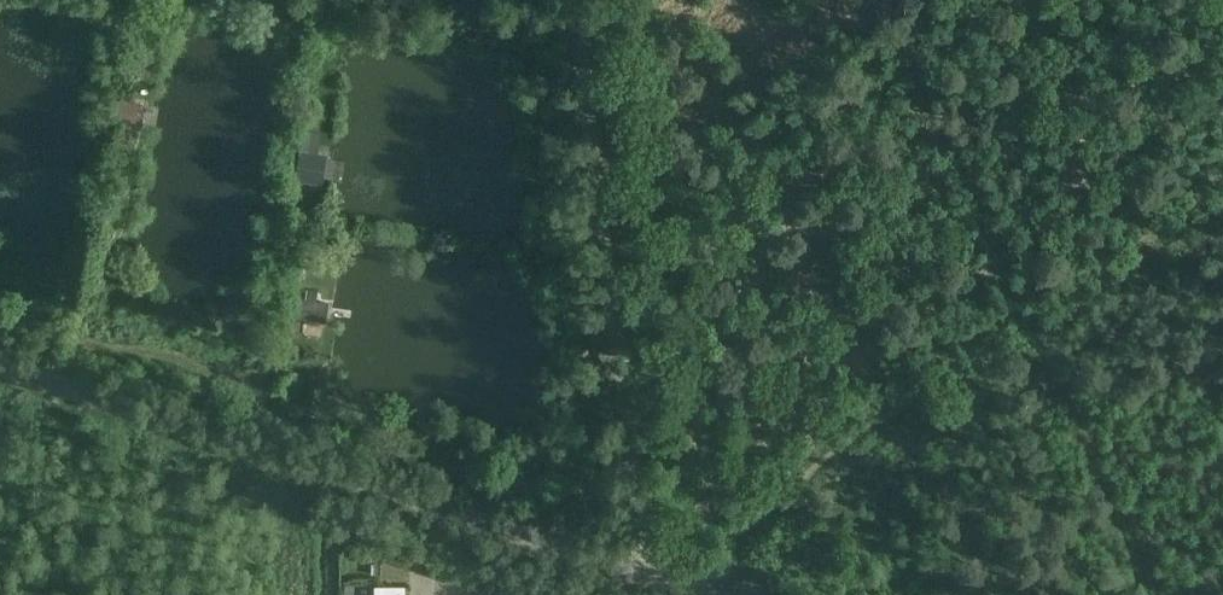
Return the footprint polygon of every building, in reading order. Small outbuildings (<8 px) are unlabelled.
[(325,184),(330,151),(321,150),(324,130),(305,127),(297,180),(325,184)] [(407,582),(376,583),(376,594),(407,594),(407,582)]
